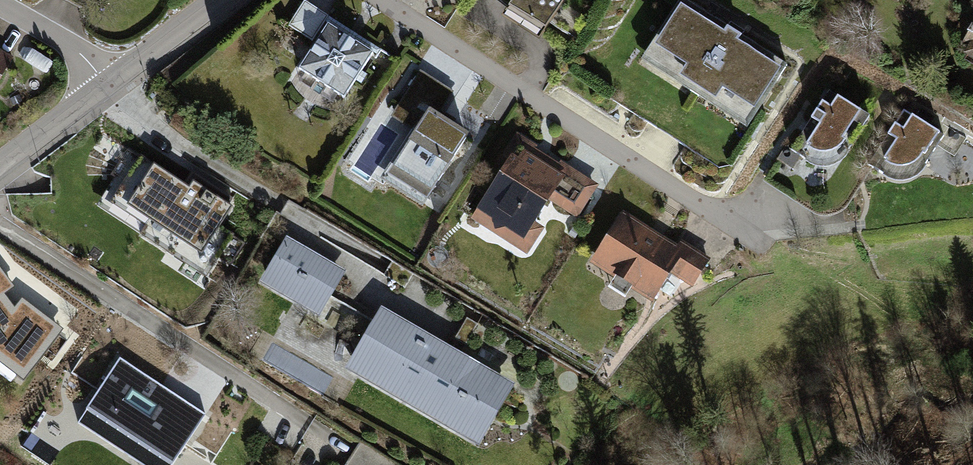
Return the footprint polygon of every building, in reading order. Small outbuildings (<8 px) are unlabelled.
[(327,15),(303,0),(288,26),(311,40),(327,15)] [(501,15),(539,40),(565,0),(512,0),(501,15)] [(687,0),(681,0),(645,59),(749,126),(790,65),(687,0)] [(967,7),(949,45),(972,59),(972,10),(967,7)] [(373,52),(328,23),(299,69),(345,98),(373,52)] [(11,57),(0,51),(0,79),(11,57)] [(452,91),(420,71),(392,116),(415,131),(386,175),(426,199),(466,134),(438,116),(452,91)] [(870,116),(830,91),(792,151),(814,166),(829,165),(843,158),(870,116)] [(941,134),(905,109),(871,168),(884,177),(896,179),(906,178),(915,174),(941,134)] [(538,145),(517,132),(502,155),(508,159),(470,219),(530,256),(544,227),(536,223),(548,200),(579,219),(600,185),(561,160),(559,163),(536,149),(538,145)] [(193,180),(190,186),(141,154),(136,160),(129,156),(99,203),(206,273),(232,234),(218,225),(231,205),(193,180)] [(678,245),(623,210),(591,261),(655,303),(672,275),(692,287),(710,259),(681,239),(678,245)] [(345,272),(286,237),(258,282),(318,317),(345,272)] [(0,265),(0,360),(26,379),(64,328),(23,297),(16,306),(4,293),(15,286),(0,265)] [(516,383),(379,304),(345,370),(479,445),(516,383)] [(119,349),(71,421),(139,464),(170,464),(208,407),(119,349)] [(65,464),(74,447),(30,425),(21,442),(65,464)] [(359,442),(345,464),(398,464),(359,442)]
